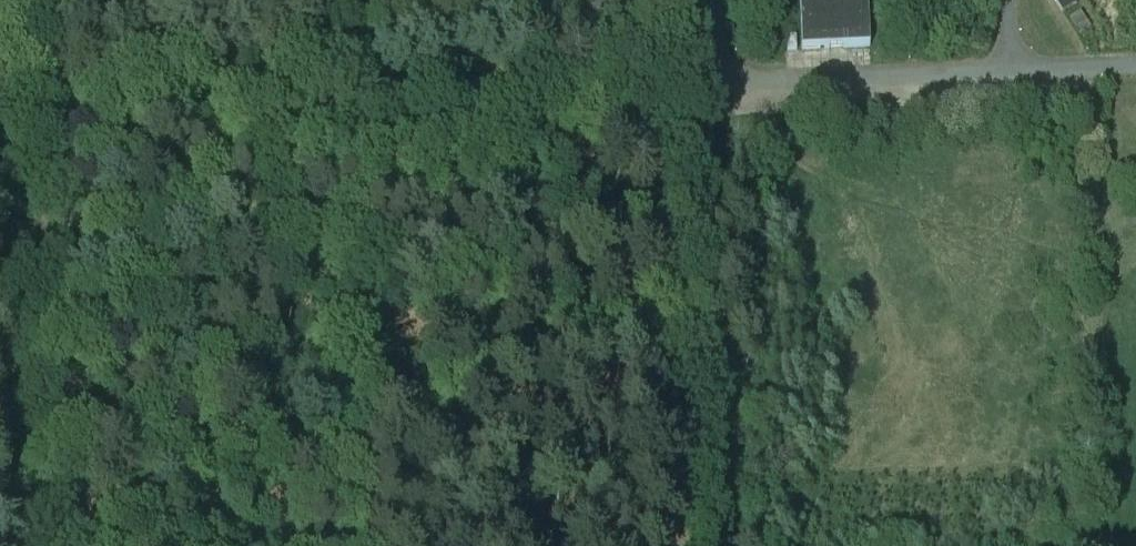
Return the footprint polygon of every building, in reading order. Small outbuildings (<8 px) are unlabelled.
[(799,55),(865,52),(863,0),(796,0),(799,55)] [(1064,13),(1077,4),(1074,0),(1056,0),(1064,13)] [(467,74),(461,85),(475,93),(481,81),(467,74)]
